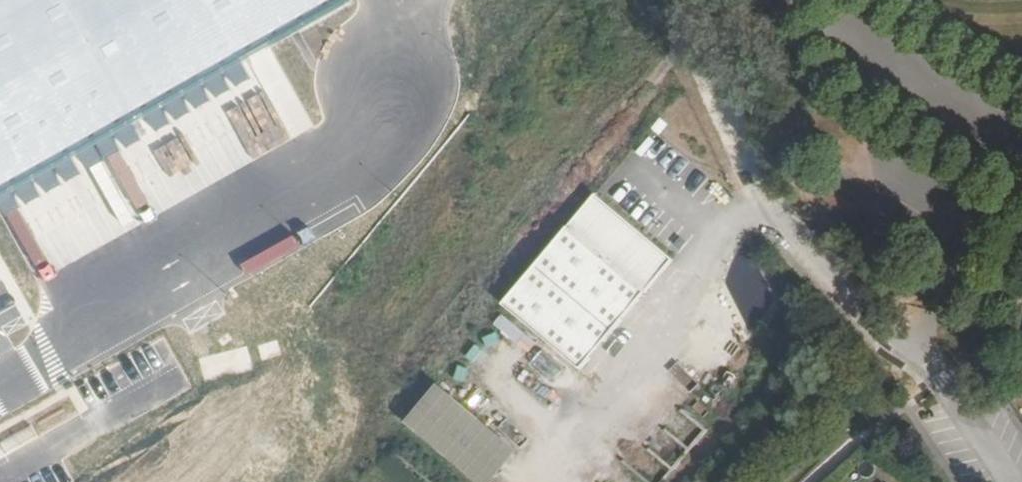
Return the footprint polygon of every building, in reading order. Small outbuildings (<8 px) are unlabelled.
[(351,0),(0,0),(0,200),(351,0)] [(592,195),(502,306),(579,371),(670,259),(592,195)] [(552,387),(566,367),(540,350),(527,370),(552,387)] [(402,420),(477,481),(488,481),(515,450),(434,383),(418,398),(402,420)]
